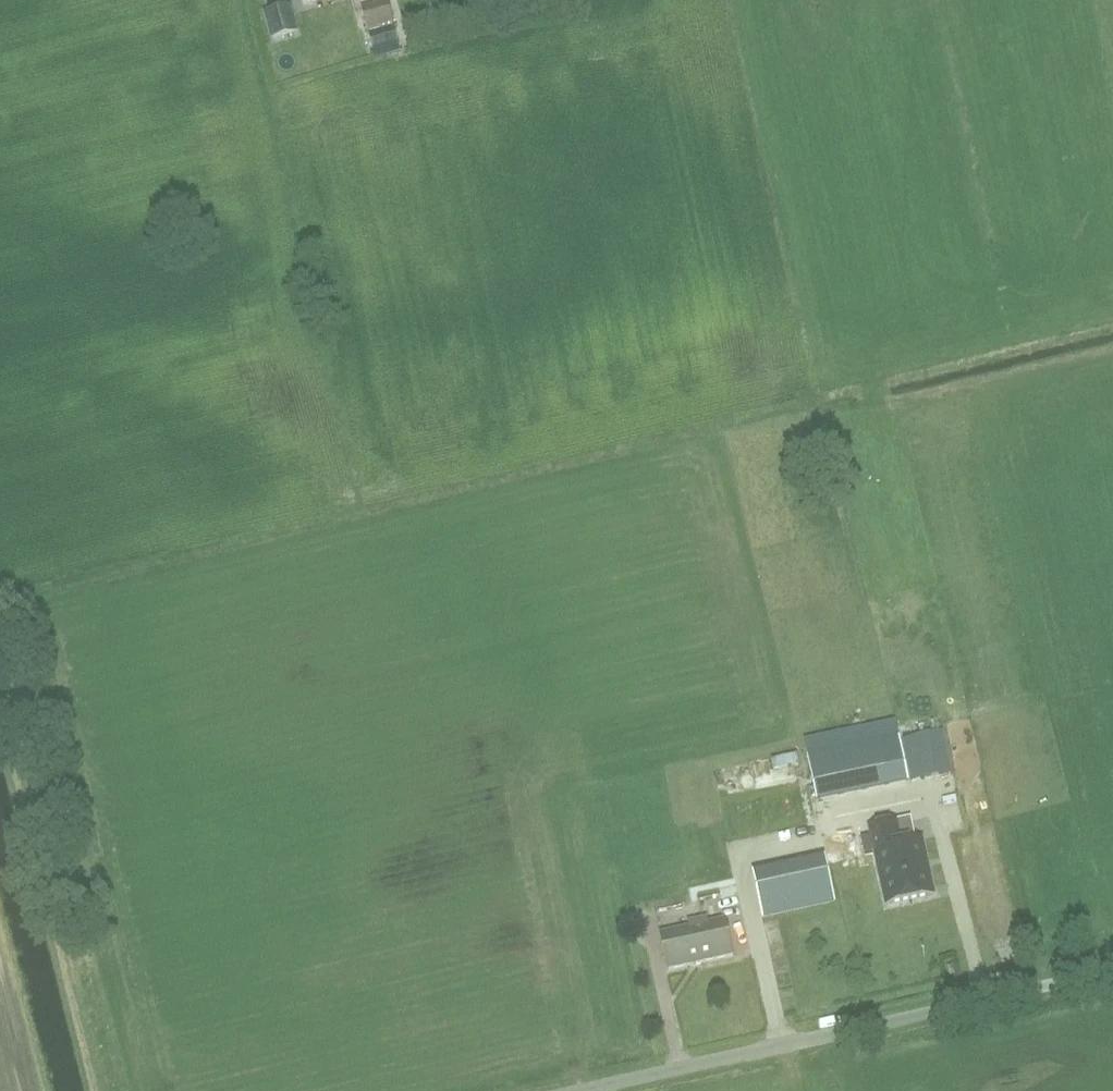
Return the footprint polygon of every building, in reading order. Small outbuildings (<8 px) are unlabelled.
[(367,29),(392,22),(387,1),(361,8),(367,29)] [(288,7),(267,12),(273,37),(295,32),(288,7)] [(399,41),(376,48),(379,59),(402,52),(399,41)] [(943,735),(912,741),(920,778),(950,772),(943,735)] [(817,800),(888,785),(880,745),(809,760),(817,800)] [(933,895),(921,840),(902,844),(898,823),(888,825),(870,829),(887,905),(933,895)] [(754,877),(762,916),(833,901),(825,861),(754,877)] [(660,934),(668,970),(733,956),(725,920),(707,924),(706,918),(688,922),(690,927),(660,934)] [(821,1090),(836,1090),(833,1077),(819,1080),(821,1090)]
